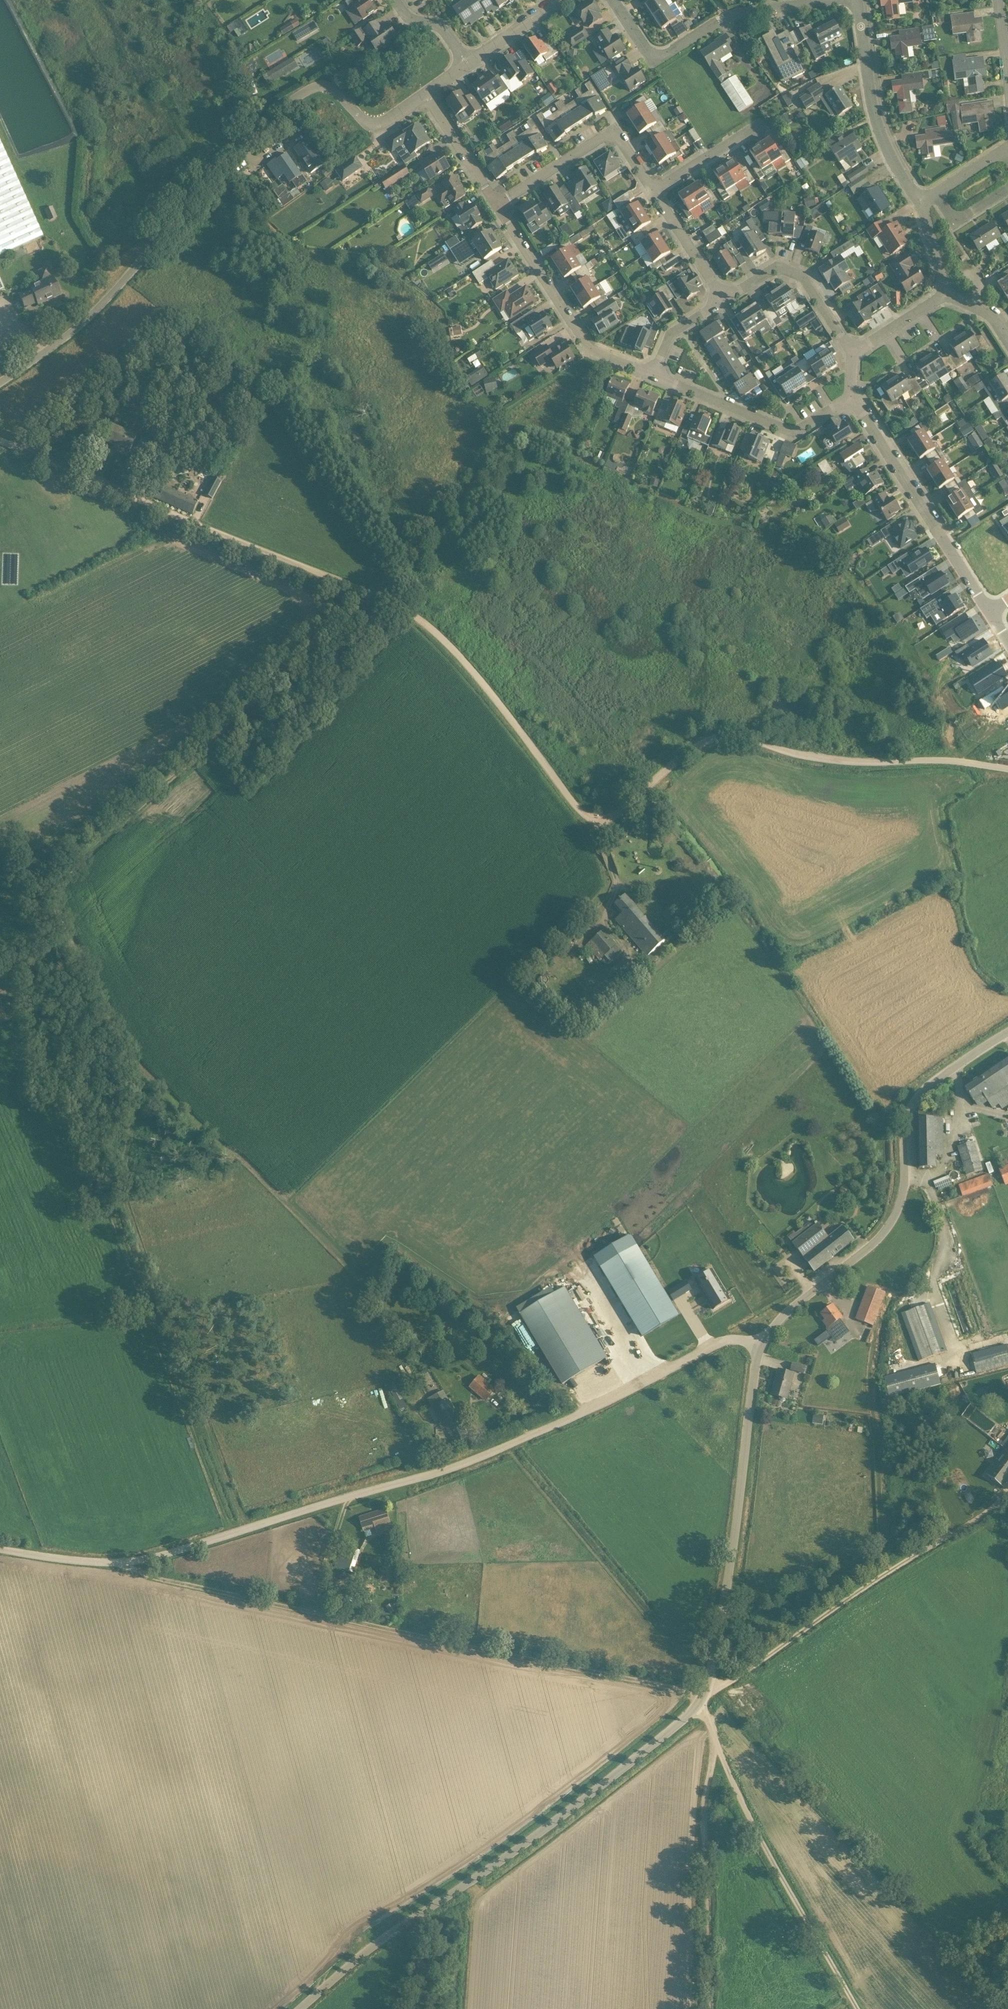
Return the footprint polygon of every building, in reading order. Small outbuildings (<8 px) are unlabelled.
[(350,8),(354,5),(364,20),(378,10),(371,0),(350,0),(346,2),(350,8)] [(478,21),(484,16),(482,14),(486,11),(478,0),(466,0),(464,1),(478,21)] [(486,11),(488,13),(492,10),(494,13),(500,8),(495,0),(478,0),(486,11)] [(500,8),(509,2),(510,4),(512,3),(509,0),(495,0),(500,8)] [(589,28),(602,19),(598,14),(600,12),(592,0),(576,10),(584,23),(586,23),(589,28)] [(652,1),(646,5),(654,17),(669,8),(663,0),(651,0),(652,1)] [(913,0),(882,0),(883,6),(886,6),(888,19),(900,18),(898,5),(913,3),(913,0)] [(478,21),(464,1),(453,9),(465,25),(470,22),(472,25),(478,21)] [(675,4),(674,5),(668,8),(654,17),(662,30),(670,25),(673,29),(684,22),(680,16),(682,14),(675,4)] [(935,14),(936,24),(944,23),(943,13),(935,14)] [(981,19),(971,20),(962,22),(961,15),(951,17),(953,36),(967,34),(968,43),(981,41),(980,31),(983,31),(981,19)] [(234,23),(238,29),(242,36),(249,32),(241,19),(234,23)] [(281,30),(284,35),(301,25),(297,19),(281,30)] [(814,32),(815,35),(809,39),(803,28),(795,33),(801,44),(806,41),(816,61),(826,55),(821,46),(842,35),(835,21),(822,28),(821,26),(822,28),(814,32)] [(392,44),(391,42),(397,37),(388,25),(382,29),(377,22),(370,27),(368,24),(350,36),(358,48),(367,42),(366,40),(367,39),(377,52),(383,48),(384,50),(392,44)] [(582,26),(566,37),(573,48),(589,37),(582,26)] [(934,26),(922,28),(923,36),(930,35),(931,41),(936,40),(934,26)] [(294,34),(298,41),(307,36),(302,29),(294,34)] [(595,39),(610,60),(625,50),(616,36),(613,38),(608,30),(595,39)] [(792,47),(795,46),(789,34),(788,31),(777,37),(774,30),(773,30),(775,33),(771,35),(769,32),(770,34),(762,37),(767,46),(783,78),(791,74),(793,78),(804,73),(792,47)] [(922,46),(920,30),(910,31),(911,36),(891,39),(893,49),(896,49),(898,59),(914,57),(913,48),(922,46)] [(796,47),(801,44),(795,33),(795,31),(789,34),(795,46),(796,47)] [(732,45),(731,43),(726,35),(715,42),(717,44),(714,46),(713,45),(701,53),(707,61),(710,67),(719,80),(719,79),(722,85),(721,86),(739,113),(754,103),(736,76),(728,81),(725,76),(727,74),(718,62),(733,52),(729,47),(732,45)] [(524,47),(535,62),(543,57),(546,60),(558,52),(547,37),(547,38),(542,42),(541,41),(541,42),(539,43),(536,39),(531,43),(530,43),(529,43),(528,43),(527,44),(526,45),(526,46),(524,47)] [(332,45),(328,39),(323,42),(327,48),(332,45)] [(984,76),(983,64),(972,66),(971,59),(967,59),(966,54),(953,56),(954,60),(952,60),(955,80),(969,78),(970,87),(965,88),(966,95),(981,93),(980,87),(983,86),(981,76),(984,76)] [(534,73),(531,69),(526,61),(519,66),(512,56),(499,65),(510,81),(517,77),(521,83),(534,73)] [(626,58),(617,64),(614,66),(619,74),(620,73),(622,77),(621,78),(630,91),(646,81),(637,69),(633,71),(630,67),(631,66),(626,58)] [(273,83),(285,75),(280,66),(267,74),(273,83)] [(350,69),(342,74),(341,75),(345,82),(355,76),(350,69)] [(591,78),(596,85),(609,77),(604,69),(591,78)] [(814,71),(809,74),(812,79),(817,76),(814,71)] [(509,89),(503,82),(499,75),(498,76),(500,78),(495,81),(489,72),(479,79),(480,82),(473,87),(486,105),(509,89)] [(911,92),(915,92),(925,91),(922,74),(912,75),(913,80),(893,83),(895,93),(898,93),(901,113),(913,112),(911,92)] [(601,101),(602,100),(591,82),(586,85),(590,92),(583,96),(595,115),(596,116),(606,110),(601,101)] [(547,87),(553,95),(559,91),(553,83),(547,87)] [(817,104),(815,101),(826,94),(819,84),(805,93),(806,95),(800,99),(807,110),(817,104)] [(583,96),(579,89),(579,90),(577,87),(574,89),(576,91),(575,92),(579,98),(573,102),(585,121),(595,115),(583,96)] [(840,87),(831,93),(826,96),(839,116),(853,108),(845,95),(847,94),(846,94),(845,95),(840,87)] [(464,122),(482,110),(472,95),(466,100),(461,92),(447,101),(449,103),(447,104),(450,109),(452,108),(460,121),(464,122)] [(550,93),(544,98),(549,104),(555,100),(550,93)] [(783,98),(788,107),(793,105),(787,95),(783,98)] [(627,115),(633,125),(650,114),(644,104),(648,102),(644,96),(634,103),(637,108),(627,115)] [(585,121),(573,102),(566,107),(562,100),(559,103),(575,128),(585,121)] [(946,102),(947,114),(950,114),(950,113),(951,113),(953,127),(962,126),(959,100),(946,102)] [(553,115),(565,134),(575,128),(559,103),(555,105),(559,111),(553,115)] [(938,112),(943,106),(938,103),(934,109),(938,112)] [(982,110),(981,103),(960,105),(963,126),(980,123),(981,132),(993,130),(991,120),(994,120),(993,108),(982,110)] [(681,109),(675,113),(677,117),(684,113),(681,109)] [(566,136),(565,134),(553,115),(546,120),(542,113),(537,117),(549,134),(550,134),(555,142),(566,136)] [(780,118),(784,124),(791,119),(787,113),(780,118)] [(653,133),(664,127),(661,121),(657,124),(650,114),(633,125),(640,135),(650,128),(653,133)] [(307,121),(303,115),(297,119),(301,125),(303,124),(307,121)] [(937,118),(938,127),(947,125),(946,117),(937,118)] [(503,133),(513,126),(508,119),(498,126),(503,133)] [(531,129),(524,133),(537,152),(538,154),(548,147),(542,138),(544,138),(532,120),(527,123),(531,129)] [(404,129),(397,134),(386,141),(393,152),(403,145),(410,155),(431,143),(425,134),(427,132),(422,124),(420,126),(419,124),(406,132),(404,129)] [(664,134),(667,132),(664,127),(653,133),(657,139),(647,145),(653,155),(670,144),(664,134)] [(694,128),(694,129),(689,132),(695,142),(701,139),(694,128)] [(946,133),(945,129),(936,130),(936,135),(917,138),(918,148),(922,148),(923,159),(928,158),(930,158),(934,157),(933,148),(954,144),(953,132),(946,133)] [(537,152),(524,133),(518,138),(514,131),(510,134),(526,159),(537,152)] [(841,132),(832,138),(826,142),(846,172),(862,162),(856,153),(862,149),(853,136),(846,140),(841,132)] [(526,159),(510,134),(507,136),(511,142),(504,146),(516,165),(526,159)] [(311,167),(324,158),(310,139),(297,147),(311,167)] [(759,144),(771,163),(781,157),(785,163),(791,160),(784,149),(779,153),(770,139),(767,142),(766,140),(759,144)] [(43,237),(36,222),(0,142),(0,257),(43,237)] [(516,165),(504,146),(498,151),(494,144),(490,147),(494,153),(506,172),(516,165)] [(683,156),(680,151),(676,154),(670,144),(653,155),(660,165),(670,159),(672,162),(683,156)] [(771,163),(759,144),(753,149),(753,150),(750,152),(759,166),(753,169),(760,180),(766,176),(764,173),(773,167),(771,163)] [(333,150),(329,153),(324,157),(330,166),(339,159),(333,150)] [(484,151),(479,154),(490,172),(491,171),(497,180),(507,173),(506,172),(494,153),(488,157),(484,151)] [(620,174),(628,169),(622,160),(620,159),(616,162),(610,152),(594,163),(605,178),(617,170),(620,174)] [(420,164),(430,181),(450,168),(440,153),(429,160),(427,159),(420,164)] [(964,157),(957,155),(955,161),(962,163),(964,157)] [(303,179),(288,156),(275,164),(290,187),(303,179)] [(343,182),(364,167),(356,157),(335,171),(343,182)] [(796,162),(800,168),(808,163),(804,157),(796,162)] [(723,165),(736,185),(746,179),(749,185),(755,181),(748,171),(743,174),(734,160),(731,163),(730,161),(723,165)] [(326,177),(339,168),(335,163),(322,172),(326,177)] [(386,189),(410,174),(404,165),(381,181),(383,184),(386,189)] [(726,192),(736,185),(723,165),(717,170),(717,171),(714,173),(723,187),(717,190),(724,201),(729,197),(726,192)] [(865,167),(857,172),(848,177),(852,183),(860,178),(869,173),(865,167)] [(585,194),(597,186),(586,168),(574,175),(577,180),(568,186),(575,198),(584,192),(585,194)] [(456,208),(460,206),(457,201),(466,196),(461,189),(463,188),(455,176),(439,187),(442,191),(436,195),(441,203),(448,199),(452,205),(453,204),(456,208)] [(869,183),(864,177),(849,187),(855,196),(860,192),(858,190),(869,183)] [(321,184),(326,192),(334,187),(328,179),(321,184)] [(706,193),(699,183),(689,189),(700,206),(710,200),(712,204),(718,200),(711,190),(706,193)] [(289,193),(283,184),(274,191),(280,200),(274,204),(279,210),(301,194),(297,188),(289,193)] [(582,210),(577,202),(572,193),(564,198),(557,186),(544,195),(556,213),(557,212),(560,217),(571,210),(575,215),(582,210)] [(891,206),(878,187),(857,201),(865,213),(869,210),(874,217),(882,212),(891,206)] [(422,202),(432,196),(428,189),(418,196),(422,202)] [(700,206),(689,189),(679,196),(685,206),(682,208),(689,219),(693,216),(690,212),(700,206)] [(614,202),(617,207),(618,209),(625,205),(635,198),(630,191),(614,202)] [(410,210),(422,202),(418,196),(406,203),(410,210)] [(806,208),(817,206),(816,204),(819,203),(818,198),(815,199),(815,197),(804,199),(806,208)] [(611,199),(607,202),(609,206),(605,209),(608,213),(616,208),(611,199)] [(767,199),(758,205),(762,212),(771,206),(767,199)] [(539,227),(548,221),(552,219),(542,204),(536,208),(533,202),(520,210),(530,225),(535,222),(539,227)] [(465,203),(460,206),(456,208),(453,210),(464,226),(467,224),(471,231),(483,223),(479,217),(481,216),(474,205),(468,208),(465,203)] [(622,228),(645,213),(638,203),(628,210),(625,205),(618,209),(618,210),(615,212),(618,217),(618,218),(617,219),(617,222),(620,227),(621,227),(622,228)] [(822,204),(818,207),(823,215),(827,212),(822,204)] [(44,210),(49,221),(57,218),(52,207),(44,210)] [(763,224),(770,225),(769,234),(781,235),(783,235),(785,215),(764,212),(763,224)] [(640,230),(643,229),(651,223),(645,213),(622,228),(627,236),(631,237),(634,242),(644,235),(640,230)] [(783,237),(799,238),(803,227),(795,226),(796,215),(785,214),(785,215),(783,235),(783,237)] [(755,233),(760,230),(753,219),(746,223),(752,232),(739,240),(750,257),(755,254),(757,256),(766,251),(755,233)] [(897,223),(888,228),(887,229),(882,221),(866,231),(872,240),(877,237),(890,256),(908,245),(900,232),(902,231),(897,223)] [(996,240),(1001,237),(992,223),(970,237),(979,250),(986,246),(989,252),(1000,246),(996,240)] [(575,258),(569,248),(583,239),(582,238),(595,230),(593,226),(557,248),(560,253),(552,259),(558,269),(575,258)] [(706,238),(717,231),(716,231),(713,226),(703,232),(706,238)] [(807,226),(803,238),(809,240),(805,249),(818,254),(822,244),(826,245),(828,244),(831,236),(830,234),(820,230),(818,235),(812,233),(813,228),(807,226)] [(485,235),(482,229),(467,239),(461,243),(457,245),(466,259),(478,251),(484,260),(493,254),(502,249),(491,232),(485,235)] [(574,235),(571,230),(564,234),(567,239),(574,235)] [(722,237),(718,230),(717,231),(706,238),(710,244),(711,245),(719,239),(722,237)] [(641,258),(647,254),(664,243),(658,233),(647,240),(644,235),(634,242),(637,247),(635,248),(641,258)] [(457,245),(461,243),(456,237),(446,244),(450,250),(457,245)] [(840,248),(843,254),(855,247),(856,249),(859,247),(855,239),(840,248)] [(714,258),(714,259),(726,276),(741,266),(736,258),(741,255),(732,241),(724,247),(726,250),(714,258)] [(548,246),(552,252),(556,249),(557,248),(554,243),(548,246)] [(653,272),(663,265),(660,260),(671,253),(664,243),(647,254),(653,265),(650,267),(653,272)] [(448,260),(444,254),(428,264),(432,271),(448,260)] [(577,257),(584,266),(588,263),(581,254),(577,257)] [(917,269),(914,270),(912,267),(913,266),(906,255),(889,265),(907,292),(924,281),(917,269)] [(825,279),(827,278),(835,291),(836,291),(851,281),(846,273),(850,271),(841,256),(834,260),(819,270),(825,279)] [(582,268),(575,258),(558,269),(565,279),(573,274),(576,279),(589,271),(585,266),(582,268)] [(519,275),(509,259),(493,269),(489,263),(492,262),(492,261),(473,273),(480,284),(489,278),(496,290),(500,288),(504,285),(505,286),(505,285),(512,281),(511,280),(519,275)] [(589,271),(594,267),(599,264),(596,259),(588,264),(586,266),(589,271)] [(673,259),(663,265),(667,272),(677,265),(673,259)] [(38,305),(48,300),(47,299),(51,297),(52,299),(61,295),(53,277),(50,278),(50,276),(47,268),(39,271),(42,279),(43,279),(44,281),(30,287),(31,290),(19,295),(25,308),(37,302),(38,305)] [(999,276),(1002,281),(998,284),(1004,294),(1007,292),(1007,270),(999,276)] [(571,289),(577,299),(595,288),(595,287),(588,278),(592,275),(589,271),(576,279),(579,283),(571,289)] [(877,280),(883,277),(880,271),(874,274),(877,280)] [(702,285),(695,273),(678,285),(687,300),(697,293),(694,290),(702,285)] [(877,281),(873,275),(868,279),(871,284),(877,281)] [(592,304),(595,308),(608,300),(605,295),(606,294),(600,284),(595,287),(595,288),(577,299),(584,309),(592,304)] [(659,296),(649,302),(646,304),(651,313),(656,310),(661,317),(672,309),(668,302),(674,298),(666,285),(656,291),(659,296)] [(792,294),(786,286),(776,292),(786,308),(788,312),(789,314),(799,307),(798,305),(804,302),(797,291),(792,294)] [(530,296),(531,295),(526,287),(510,297),(507,292),(494,301),(502,313),(505,311),(510,320),(535,304),(530,296)] [(452,288),(447,291),(451,298),(456,294),(452,288)] [(620,299),(626,295),(625,294),(627,293),(625,290),(618,295),(620,299)] [(772,307),(767,310),(776,325),(777,326),(782,323),(779,318),(788,312),(786,308),(776,292),(774,293),(767,297),(767,298),(766,298),(772,307)] [(870,317),(887,307),(878,293),(874,296),(873,294),(847,311),(858,329),(872,320),(870,317)] [(600,334),(619,322),(614,314),(620,310),(613,299),(608,303),(600,308),(603,314),(592,321),(595,325),(594,327),(596,330),(598,330),(600,334)] [(762,314),(761,313),(756,305),(746,311),(757,327),(756,328),(758,331),(768,325),(772,330),(777,326),(776,325),(767,310),(762,314)] [(647,311),(641,314),(644,321),(651,317),(647,311)] [(744,341),(752,335),(754,334),(758,331),(756,328),(757,327),(746,311),(744,313),(744,312),(737,317),(736,318),(742,327),(737,330),(744,341)] [(817,318),(814,312),(807,317),(810,322),(817,318)] [(548,330),(552,327),(544,314),(529,323),(525,316),(511,325),(517,335),(523,331),(529,341),(537,337),(539,339),(545,335),(543,333),(547,331),(549,330),(548,330)] [(811,324),(816,331),(822,326),(818,319),(811,324)] [(700,333),(707,344),(724,333),(720,327),(722,325),(719,321),(700,333)] [(621,343),(630,347),(631,347),(632,346),(636,347),(635,349),(642,352),(646,344),(648,338),(655,340),(659,330),(657,329),(658,327),(653,322),(650,332),(637,326),(635,331),(634,331),(634,329),(629,327),(628,329),(627,328),(621,343)] [(452,328),(452,329),(453,336),(461,335),(460,327),(452,328)] [(964,333),(959,336),(970,354),(970,353),(976,350),(979,355),(990,348),(982,336),(975,340),(970,331),(965,334),(964,333)] [(712,356),(729,345),(725,339),(727,337),(724,333),(707,344),(705,345),(712,356)] [(955,353),(949,357),(956,369),(967,362),(964,357),(970,354),(959,336),(953,340),(954,341),(950,344),(955,353)] [(817,356),(828,372),(838,365),(832,357),(837,353),(830,342),(825,346),(827,350),(817,356)] [(548,344),(540,348),(532,353),(541,367),(552,361),(557,369),(574,358),(566,344),(553,352),(548,344)] [(712,356),(719,367),(738,354),(735,350),(733,351),(729,345),(712,356)] [(478,348),(466,356),(471,363),(483,355),(478,348)] [(771,349),(761,355),(756,359),(759,364),(760,365),(775,356),(771,349)] [(756,351),(753,353),(756,358),(761,355),(758,350),(756,351)] [(946,376),(956,369),(949,357),(942,362),(936,353),(931,356),(930,354),(925,358),(936,375),(939,380),(946,376)] [(726,377),(743,366),(739,359),(740,358),(738,354),(719,367),(726,377)] [(812,369),(813,370),(818,378),(819,377),(819,378),(826,373),(828,372),(817,356),(808,362),(805,358),(800,362),(807,373),(812,369)] [(808,385),(802,376),(807,373),(800,362),(797,357),(791,361),(794,364),(784,370),(798,391),(808,385)] [(936,375),(925,358),(920,361),(921,363),(916,366),(922,375),(915,379),(922,391),(933,384),(930,379),(936,375)] [(472,385),(489,374),(483,366),(466,377),(472,385)] [(732,388),(735,387),(752,376),(749,371),(747,372),(743,366),(726,377),(732,388)] [(750,370),(753,374),(759,370),(756,366),(750,370)] [(766,374),(777,392),(782,389),(788,398),(789,397),(796,393),(796,392),(798,391),(784,370),(785,371),(774,378),(770,371),(766,374)] [(969,389),(985,378),(982,373),(980,375),(979,374),(967,381),(968,382),(966,383),(969,389)] [(897,376),(891,379),(903,397),(908,393),(912,398),(922,391),(915,379),(908,383),(902,375),(898,378),(897,376)] [(1007,386),(1007,382),(1004,375),(989,385),(995,394),(1007,386)] [(761,385),(758,380),(756,382),(752,376),(735,387),(741,397),(761,385)] [(493,390),(495,389),(493,378),(484,381),(487,394),(493,392),(493,390)] [(625,398),(626,393),(630,384),(623,381),(623,383),(613,379),(606,396),(618,401),(615,407),(620,409),(615,419),(622,421),(625,414),(630,403),(631,400),(625,398)] [(889,413),(897,407),(900,406),(897,401),(903,397),(891,379),(886,383),(887,385),(883,387),(888,396),(881,401),(889,413)] [(978,392),(988,385),(985,381),(974,387),(978,392)] [(770,388),(766,383),(761,387),(764,392),(770,388)] [(990,398),(999,412),(1007,406),(1007,400),(1007,399),(1007,386),(995,394),(990,398)] [(643,413),(656,418),(658,414),(653,412),(660,396),(652,393),(651,395),(640,391),(634,405),(634,407),(644,411),(643,413)] [(197,412),(211,399),(203,392),(190,405),(197,412)] [(660,409),(658,414),(656,418),(654,424),(664,428),(666,422),(679,427),(684,415),(682,415),(686,407),(685,407),(679,405),(679,404),(671,401),(667,412),(660,409)] [(634,407),(634,405),(630,403),(625,414),(630,416),(634,407)] [(951,409),(948,404),(941,408),(944,413),(951,409)] [(1007,426),(1007,406),(999,412),(994,415),(997,420),(1002,417),(1007,426)] [(975,410),(974,408),(964,414),(968,420),(977,417),(975,410)] [(712,438),(706,436),(712,421),(709,420),(710,417),(700,413),(699,416),(697,415),(693,424),(687,421),(682,434),(689,436),(688,438),(708,446),(712,438)] [(630,416),(625,414),(622,421),(619,429),(627,432),(633,417),(630,416)] [(840,444),(839,442),(852,434),(846,424),(843,426),(838,417),(825,425),(832,435),(831,437),(830,438),(831,439),(834,444),(835,446),(836,446),(837,446),(838,446),(839,445),(840,444)] [(914,450),(930,440),(926,434),(929,432),(923,423),(910,431),(913,437),(908,440),(914,450)] [(724,434),(718,431),(712,445),(726,451),(729,444),(735,447),(742,430),(728,425),(724,434)] [(963,430),(966,435),(973,431),(970,425),(963,430)] [(116,443),(131,450),(137,436),(113,426),(107,441),(115,445),(116,443)] [(989,437),(985,431),(980,435),(984,440),(989,437)] [(972,444),(980,440),(976,433),(968,438),(972,444)] [(761,440),(747,434),(740,450),(746,452),(745,456),(758,462),(760,456),(764,458),(770,442),(762,438),(761,440)] [(929,461),(942,453),(937,443),(933,445),(930,440),(914,450),(920,459),(926,456),(929,461)] [(780,453),(787,455),(791,443),(785,441),(780,453)] [(861,453),(864,452),(859,444),(850,449),(848,445),(840,450),(842,454),(840,455),(845,463),(851,460),(857,468),(867,462),(861,453)] [(933,480),(949,470),(945,464),(948,462),(942,453),(929,461),(933,467),(927,470),(933,480)] [(1007,464),(1005,459),(999,464),(1001,468),(1007,464)] [(822,472),(830,466),(826,460),(818,465),(822,472)] [(999,469),(995,462),(989,466),(993,473),(999,469)] [(853,477),(865,495),(884,483),(876,472),(869,476),(865,470),(868,469),(867,468),(859,473),(853,477)] [(948,491),(962,483),(956,473),(952,475),(949,470),(933,480),(939,489),(945,486),(948,491)] [(213,499),(222,482),(220,480),(223,474),(218,471),(215,478),(205,495),(213,499)] [(658,487),(660,480),(652,478),(650,485),(658,487)] [(999,483),(1002,489),(1007,485),(1005,480),(999,483)] [(946,500),(952,510),(968,500),(974,496),(970,490),(971,490),(966,481),(965,481),(964,481),(962,483),(948,491),(952,497),(946,500)] [(153,496),(193,514),(199,501),(158,483),(153,496)] [(882,513),(887,521),(896,515),(895,514),(901,510),(893,498),(890,500),(885,492),(872,501),(881,514),(882,513)] [(862,498),(853,504),(857,510),(866,504),(862,498)] [(968,521),(976,516),(983,511),(977,502),(972,505),(968,500),(952,510),(958,519),(964,516),(968,521)] [(711,503),(708,510),(714,512),(716,506),(711,503)] [(831,515),(822,520),(826,527),(835,522),(831,515)] [(840,533),(847,528),(842,521),(835,525),(840,533)] [(899,549),(909,543),(917,538),(914,533),(915,532),(911,526),(910,527),(907,521),(895,529),(892,524),(881,531),(886,539),(891,535),(899,549)] [(880,533),(875,536),(880,542),(884,539),(880,533)] [(918,553),(917,553),(918,554),(915,556),(915,555),(914,555),(915,556),(912,558),(908,553),(888,566),(891,572),(893,575),(906,567),(911,574),(932,561),(925,550),(919,554),(918,553)] [(884,576),(891,572),(888,566),(881,571),(884,576)] [(926,574),(905,588),(909,594),(922,586),(929,596),(948,584),(941,573),(930,580),(926,574)] [(908,594),(905,589),(895,595),(899,600),(908,594)] [(938,612),(943,621),(964,608),(956,595),(952,597),(949,592),(921,610),(927,619),(931,616),(938,612)] [(966,620),(963,615),(943,628),(949,638),(959,632),(964,640),(981,629),(973,616),(966,620)] [(994,655),(983,639),(969,648),(968,645),(955,653),(960,660),(965,657),(972,668),(994,655)] [(939,661),(953,653),(950,648),(936,656),(939,661)] [(1007,677),(998,663),(974,678),(983,692),(1007,677)] [(1003,686),(979,701),(985,710),(997,702),(1003,710),(1007,707),(1007,691),(1006,692),(1003,686)] [(616,920),(648,956),(666,940),(626,895),(614,905),(622,914),(616,920)] [(587,944),(600,960),(605,955),(611,962),(624,951),(617,943),(616,944),(604,930),(587,944)] [(986,1073),(965,1087),(974,1101),(983,1095),(985,1094),(993,1106),(1000,1102),(996,1095),(1007,1087),(1007,1058),(986,1073)] [(936,1156),(943,1155),(942,1110),(919,1111),(919,1118),(920,1168),(937,1168),(936,1156)] [(968,1175),(983,1170),(974,1142),(959,1146),(968,1175)] [(994,1172),(990,1162),(986,1164),(989,1173),(994,1172)] [(1007,1184),(1007,1165),(999,1169),(1006,1185),(1007,1184)] [(963,1197),(993,1186),(989,1174),(959,1185),(963,1197)] [(936,1188),(951,1182),(948,1176),(934,1182),(936,1188)] [(792,1242),(815,1271),(854,1240),(843,1226),(829,1237),(818,1223),(792,1242)] [(627,1310),(626,1310),(631,1319),(632,1319),(637,1327),(636,1328),(642,1337),(676,1316),(635,1247),(600,1268),(606,1277),(606,1276),(611,1284),(611,1285),(621,1302),(622,1302),(627,1310)] [(390,1275),(396,1279),(401,1272),(395,1268),(390,1275)] [(938,1278),(955,1337),(982,1329),(964,1270),(938,1278)] [(699,1285),(714,1310),(730,1300),(713,1272),(704,1277),(706,1281),(699,1285)] [(679,1285),(684,1294),(692,1289),(687,1281),(679,1285)] [(563,1384),(569,1380),(607,1357),(565,1287),(520,1313),(563,1384)] [(872,1325),(884,1293),(870,1287),(857,1319),(872,1325)] [(919,1360),(947,1351),(930,1303),(902,1313),(919,1360)] [(845,1325),(840,1319),(842,1317),(833,1305),(822,1313),(826,1319),(824,1321),(829,1327),(834,1323),(839,1330),(845,1325)] [(978,1373),(979,1376),(989,1374),(988,1370),(1007,1365),(1007,1348),(1007,1345),(971,1355),(976,1373),(978,1373)] [(804,1373),(806,1366),(793,1363),(791,1370),(804,1373)] [(890,1398),(941,1384),(935,1364),(884,1378),(890,1398)] [(774,1385),(772,1394),(788,1399),(795,1374),(779,1369),(775,1382),(776,1382),(775,1386),(774,1385)] [(471,1386),(487,1400),(495,1390),(479,1376),(471,1386)] [(395,1380),(388,1384),(401,1411),(408,1408),(395,1380)] [(447,1427),(455,1444),(468,1437),(448,1399),(444,1391),(428,1399),(441,1425),(440,1426),(442,1430),(447,1427)] [(817,1414),(815,1424),(823,1425),(824,1415),(817,1414)] [(1003,1487),(1007,1480),(1007,1446),(987,1475),(1003,1487)] [(393,1530),(386,1509),(360,1517),(363,1527),(364,1530),(376,1527),(378,1535),(393,1530)] [(335,1566),(341,1568),(350,1572),(354,1573),(361,1551),(358,1550),(348,1546),(344,1560),(338,1558),(335,1566)] [(386,1607),(391,1614),(397,1610),(392,1603),(386,1607)]
